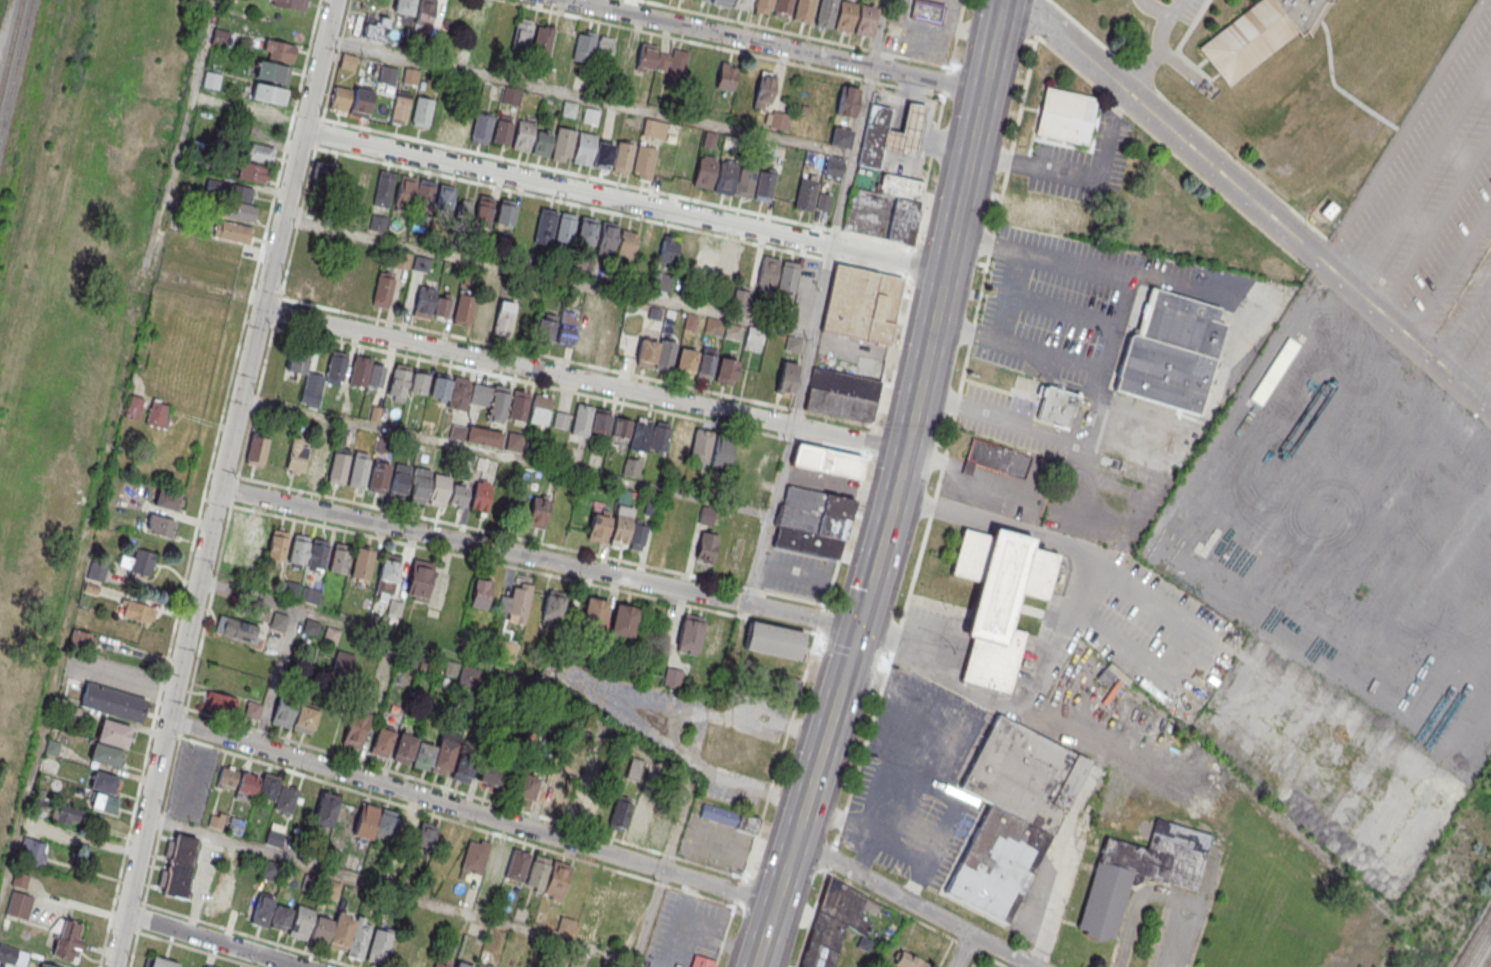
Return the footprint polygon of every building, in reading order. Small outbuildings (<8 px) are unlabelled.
[(303,13),(307,0),(270,0),(269,4),(303,13)] [(415,0),(395,0),(393,13),(412,16),(415,0)] [(431,26),(435,0),(419,0),(415,23),(431,26)] [(732,7),(734,0),(750,0),(748,10),(732,7)] [(772,0),(755,0),(752,11),(768,16),(772,0)] [(788,19),(793,0),(777,0),(773,16),(788,19)] [(814,0),(797,0),(792,20),(809,24),(814,0)] [(814,25),(820,0),(838,0),(831,29),(814,25)] [(854,0),(840,0),(835,30),(851,33),(856,0),(854,0)] [(1198,47),(1257,0),(1322,0),(1322,1),(1304,30),(1297,35),(1295,33),(1227,85),(1198,47)] [(853,33),(859,4),(876,8),(870,36),(853,33)] [(389,17),(366,13),(362,38),(386,42),(389,17)] [(516,23),(510,50),(526,54),(532,27),(529,26),(530,22),(520,19),(519,24),(516,23)] [(537,26),(531,55),(547,59),(554,30),(537,26)] [(236,32),(213,28),(210,44),(232,49),(236,32)] [(579,31),(573,61),(589,64),(596,35),(579,31)] [(593,62),(608,65),(615,38),(600,35),(593,62)] [(262,56),(291,63),(296,45),(267,38),(262,56)] [(641,44),(634,71),(645,74),(646,70),(652,71),(657,48),(641,44)] [(465,47),(454,46),(453,61),(464,62),(465,47)] [(672,50),(671,58),(668,57),(669,56),(659,54),(655,70),(665,72),(666,67),(668,68),(665,83),(681,87),(688,53),(672,50)] [(339,67),(354,71),(357,55),(342,52),(339,67)] [(287,84),(290,66),(257,61),(254,78),(287,84)] [(732,92),(738,66),(721,62),(715,87),(732,92)] [(395,84),(397,67),(380,65),(378,82),(395,84)] [(419,69),(405,67),(402,83),(417,85),(419,69)] [(221,73),(205,71),(203,87),(218,89),(221,73)] [(768,110),(775,74),(760,71),(752,107),(768,110)] [(686,92),(702,95),(706,75),(690,73),(686,92)] [(251,99),(285,104),(288,88),(253,83),(251,99)] [(346,114),(351,89),(335,85),(329,110),(346,114)] [(501,101),(517,106),(522,90),(505,85),(501,101)] [(854,118),(859,88),(840,85),(836,116),(854,118)] [(1045,86),(1034,134),(1086,145),(1096,98),(1045,86)] [(354,90),(348,116),(365,120),(371,94),(354,90)] [(396,91),(389,123),(402,126),(403,121),(406,122),(411,95),(396,91)] [(416,97),(409,127),(426,130),(432,101),(416,97)] [(880,148),(915,156),(926,105),(907,101),(900,131),(884,128),(880,148)] [(253,120),(278,124),(280,106),(255,102),(253,120)] [(857,165),(877,170),(891,107),(870,103),(857,165)] [(597,123),(599,110),(585,108),(583,122),(597,123)] [(457,109),(450,138),(466,142),(473,113),(457,109)] [(764,126),(785,130),(789,114),(767,110),(764,126)] [(476,113),(469,142),(486,146),(492,117),(476,113)] [(492,142),(507,146),(514,118),(499,114),(492,142)] [(665,141),(668,123),(645,118),(641,136),(665,141)] [(517,120),(510,150),(527,153),(534,124),(517,120)] [(852,130),(833,126),(829,145),(848,148),(852,130)] [(557,128),(550,161),(563,164),(564,158),(569,160),(575,132),(557,128)] [(535,132),(530,155),(546,159),(552,136),(535,132)] [(578,133),(571,162),(587,166),(594,137),(578,133)] [(270,165),(275,148),(246,141),(242,158),(270,165)] [(617,143),(610,172),(627,176),(634,147),(617,143)] [(596,144),(590,169),(607,172),(612,147),(596,144)] [(637,146),(631,173),(637,175),(635,180),(649,183),(656,150),(637,146)] [(823,175),(840,179),(844,158),(827,155),(823,175)] [(698,158),(692,187),(710,191),(716,162),(698,158)] [(267,167),(240,160),(235,177),(262,185),(267,167)] [(337,161),(337,164),(315,161),(312,182),(351,188),(355,164),(337,161)] [(719,164),(712,193),(729,197),(736,168),(719,164)] [(374,169),(362,165),(353,192),(366,196),(374,169)] [(739,166),(733,196),(749,200),(756,170),(739,166)] [(380,169),(371,204),(386,208),(395,172),(380,169)] [(759,170),(752,200),(769,204),(776,174),(759,170)] [(922,181),(918,201),(910,244),(841,229),(850,187),(877,193),(882,173),(922,181)] [(401,174),(392,209),(407,212),(416,177),(401,174)] [(800,177),(793,207),(810,211),(817,181),(800,177)] [(420,178),(412,213),(427,216),(435,181),(420,178)] [(222,216),(254,223),(257,206),(251,205),(254,188),(229,184),(222,216)] [(456,188),(441,184),(433,212),(447,216),(456,188)] [(817,217),(829,217),(829,192),(817,192),(817,217)] [(473,225),(487,229),(494,197),(480,194),(473,225)] [(495,223),(511,226),(516,201),(499,198),(495,223)] [(471,221),(471,199),(458,200),(459,221),(471,221)] [(541,206),(535,236),(551,240),(558,210),(541,206)] [(561,211),(554,240),(571,244),(578,215),(561,211)] [(582,215),(575,244),(591,248),(598,219),(582,215)] [(385,216),(372,216),(371,230),(385,231),(385,216)] [(252,227),(217,220),(213,237),(249,244),(252,227)] [(603,220),(596,249),(612,253),(619,224),(603,220)] [(639,233),(623,228),(616,254),(632,258),(639,233)] [(657,236),(640,233),(637,259),(654,261),(657,236)] [(698,242),(663,236),(658,264),(676,267),(675,272),(693,275),(698,242)] [(723,246),(716,275),(732,279),(739,250),(723,246)] [(763,255),(756,284),(773,288),(780,259),(763,255)] [(783,260),(776,289),(792,293),(799,263),(783,260)] [(834,263),(900,278),(886,345),(820,331),(834,263)] [(312,293),(327,297),(332,276),(316,273),(312,293)] [(378,275),(371,305),(388,309),(394,278),(378,275)] [(420,285),(413,315),(429,319),(436,289),(420,285)] [(1196,413),(1223,323),(1216,321),(1220,309),(1150,289),(1136,335),(1132,334),(1128,336),(1127,337),(1112,389),(1196,413)] [(459,293),(452,323),(468,327),(475,297),(459,293)] [(479,297),(472,327),(489,331),(495,300),(479,297)] [(499,302),(492,332),(508,336),(515,306),(499,302)] [(540,312),(534,342),(550,346),(557,316),(540,312)] [(561,312),(555,342),(571,346),(578,316),(561,312)] [(723,321),(707,317),(703,332),(720,336),(723,321)] [(580,320),(573,351),(589,354),(596,324),(580,320)] [(603,324),(596,355),(612,358),(619,328),(603,324)] [(759,351),(764,330),(748,326),(743,347),(759,351)] [(641,338),(636,358),(638,359),(636,363),(651,367),(652,362),(654,363),(659,342),(641,338)] [(661,339),(654,368),(670,372),(677,342),(661,339)] [(305,375),(310,351),(291,347),(286,371),(305,375)] [(680,347),(674,373),(691,377),(697,351),(680,347)] [(342,385),(348,353),(332,350),(326,376),(307,372),(301,402),(318,406),(323,381),(342,385)] [(701,352),(695,377),(711,380),(716,355),(701,352)] [(385,363),(372,360),(372,358),(354,355),(349,384),(380,389),(385,363)] [(721,356),(715,382),(732,386),(738,360),(721,356)] [(782,360),(775,390),(791,394),(798,364),(782,360)] [(429,370),(412,368),(412,366),(394,363),(388,400),(404,402),(406,392),(425,395),(429,370)] [(812,366),(803,409),(867,422),(872,419),(879,381),(813,366),(812,366)] [(510,388),(453,376),(435,372),(430,399),(447,402),(446,407),(465,411),(467,402),(489,407),(486,420),(503,423),(510,388)] [(1041,385),(1039,394),(1043,396),(1036,418),(1066,427),(1076,395),(1041,385)] [(507,420),(521,424),(531,393),(516,389),(507,420)] [(527,421),(544,426),(552,396),(535,392),(527,421)] [(124,416),(138,420),(144,399),(131,394),(124,416)] [(145,423),(164,429),(171,405),(152,399),(145,423)] [(587,438),(588,434),(606,437),(611,410),(576,404),(571,435),(587,438)] [(570,414),(555,412),(553,427),(567,429),(570,414)] [(610,438),(629,442),(628,449),(646,452),(652,420),(615,413),(610,438)] [(672,424),(656,420),(648,450),(665,454),(672,424)] [(502,433),(453,422),(450,438),(499,448),(502,433)] [(669,457),(687,459),(692,427),(674,424),(669,457)] [(688,460),(705,464),(713,432),(696,428),(688,460)] [(353,432),(337,429),(328,483),(343,485),(353,432)] [(270,438),(253,433),(244,463),(262,468),(270,438)] [(506,449),(520,451),(522,435),(508,433),(506,449)] [(727,470),(732,439),(715,436),(710,467),(727,470)] [(284,472),(302,476),(311,441),(293,437),(284,472)] [(964,461),(972,437),(1013,449),(1006,474),(964,461)] [(795,441),(789,464),(858,479),(862,460),(861,457),(859,456),(795,441)] [(308,479),(323,482),(330,450),(315,447),(308,479)] [(348,487),(364,490),(371,453),(355,451),(348,487)] [(623,476),(638,477),(640,460),(624,459),(623,476)] [(368,491),(384,494),(390,463),(374,460),(368,491)] [(405,499),(410,465),(395,463),(390,496),(405,499)] [(426,503),(430,469),(414,467),(410,502),(426,503)] [(445,508),(449,475),(434,473),(429,505),(445,508)] [(487,512),(492,483),(475,480),(470,509),(487,512)] [(451,507),(466,505),(464,485),(449,487),(451,507)] [(855,499),(786,485),(782,505),(779,504),(773,524),(777,525),(772,545),(835,559),(836,559),(855,499)] [(177,513),(184,497),(159,487),(153,504),(177,513)] [(528,526),(545,529),(549,497),(533,494),(528,526)] [(548,530),(561,533),(567,499),(554,497),(548,530)] [(625,548),(633,508),(617,505),(609,545),(625,548)] [(698,523),(711,526),(715,509),(702,506),(698,523)] [(610,516),(592,512),(586,539),(605,543),(610,516)] [(171,539),(177,522),(148,513),(143,530),(171,539)] [(642,551),(647,523),(633,521),(628,548),(642,551)] [(249,529),(234,525),(226,557),(242,561),(249,529)] [(289,533),(253,525),(246,556),(283,564),(289,533)] [(964,633),(978,581),(949,574),(963,528),(993,536),(994,530),(1029,539),(1026,546),(1059,555),(1044,600),(1012,590),(1004,627),(1026,633),(1008,692),(961,679),(973,635),(964,633)] [(695,558),(712,562),(718,535),(700,531),(695,558)] [(288,562),(305,565),(310,536),(293,533),(288,562)] [(307,567),(323,570),(330,540),(313,537),(307,567)] [(350,545),(334,542),(329,571),(345,574),(350,545)] [(376,551),(359,546),(350,576),(367,581),(376,551)] [(133,557),(122,554),(118,567),(148,577),(155,553),(136,547),(133,557)] [(401,557),(385,553),(375,596),(391,599),(401,557)] [(433,563),(413,558),(405,598),(425,602),(433,563)] [(106,568),(92,563),(87,578),(102,582),(106,568)] [(493,581),(476,577),(469,606),(486,610),(493,581)] [(298,597),(299,582),(285,582),(285,597),(298,597)] [(525,624),(531,584),(514,582),(512,597),(501,595),(499,611),(508,612),(507,621),(525,624)] [(322,592),(305,586),(301,598),(317,604),(322,592)] [(566,594),(548,589),(540,621),(558,625),(566,594)] [(601,630),(608,602),(587,596),(579,625),(601,630)] [(150,626),(156,609),(123,598),(117,615),(150,626)] [(609,633),(632,638),(638,608),(615,603),(609,633)] [(283,632),(288,615),(274,611),(269,627),(283,632)] [(214,632),(253,644),(258,626),(219,614),(214,632)] [(676,649),(696,654),(704,618),(684,614),(676,649)] [(749,620),(743,648),(797,660),(803,632),(749,620)] [(72,641),(92,647),(95,638),(75,632),(72,641)] [(347,679),(355,656),(338,650),(330,674),(347,679)] [(1107,686),(1118,672),(1107,663),(1096,678),(1107,686)] [(476,687),(480,670),(461,665),(457,682),(476,687)] [(78,708),(141,723),(147,698),(85,682),(78,708)] [(234,716),(239,699),(210,690),(204,706),(234,716)] [(294,700),(275,698),(272,725),(291,727),(294,700)] [(244,716),(259,721),(263,704),(248,700),(244,716)] [(311,735),(319,707),(300,701),(292,730),(311,735)] [(370,714),(351,709),(341,744),(360,749),(370,714)] [(959,786),(997,713),(1089,762),(1004,922),(946,891),(992,803),(959,786)] [(132,726),(100,718),(90,760),(120,768),(125,750),(126,750),(132,726)] [(370,753),(386,758),(395,729),(379,724),(370,753)] [(417,737),(400,731),(391,759),(409,765),(417,737)] [(448,776),(459,735),(442,731),(438,746),(419,741),(412,766),(448,776)] [(643,761),(631,757),(625,777),(637,780),(643,761)] [(452,778),(468,784),(475,764),(458,758),(452,778)] [(216,786),(232,791),(238,769),(223,764),(216,786)] [(478,782),(501,787),(504,770),(482,765),(478,782)] [(236,793),(272,803),(279,777),(243,767),(236,793)] [(121,778),(94,770),(89,789),(93,791),(89,807),(116,815),(121,798),(115,797),(121,778)] [(512,797),(532,801),(538,778),(518,773),(512,797)] [(291,815),(298,789),(282,785),(274,810),(291,815)] [(567,790),(553,785),(543,809),(557,815),(567,790)] [(568,818),(584,821),(591,792),(575,788),(568,818)] [(340,795),(322,790),(312,826),(329,831),(340,795)] [(615,796),(600,790),(588,818),(602,824),(615,796)] [(634,798),(618,793),(607,826),(623,831),(634,798)] [(77,826),(81,809),(55,802),(51,819),(77,826)] [(627,834),(643,839),(653,807),(637,802),(627,834)] [(703,802),(698,817),(734,828),(754,834),(759,817),(738,811),(738,813),(703,802)] [(354,835),(374,840),(375,835),(391,839),(398,812),(361,803),(354,835)] [(664,842),(673,815),(658,810),(649,837),(664,842)] [(417,820),(403,815),(395,838),(409,843),(417,820)] [(1076,928),(1105,836),(1147,849),(1156,818),(1212,835),(1196,891),(1142,875),(1140,881),(1133,884),(1128,883),(1113,938),(1076,928)] [(438,826),(422,821),(415,844),(431,849),(438,826)] [(265,844),(280,848),(285,832),(270,828),(265,844)] [(197,838),(170,833),(160,895),(188,900),(197,838)] [(459,879),(481,884),(483,877),(502,882),(510,847),(469,837),(459,879)] [(505,878),(522,883),(531,854),(513,849),(505,878)] [(525,887),(543,892),(542,895),(561,900),(571,865),(534,855),(525,887)] [(260,876),(276,884),(284,868),(267,860),(260,876)] [(800,966),(831,966),(835,954),(844,925),(864,937),(870,925),(857,918),(860,907),(873,915),(876,904),(828,876),(800,966)] [(235,887),(216,881),(207,911),(226,917),(235,887)] [(35,899),(12,891),(5,914),(28,921),(35,899)] [(314,909),(296,905),(295,909),(274,905),(276,896),(257,892),(250,924),(289,933),(288,936),(307,941),(314,909)] [(373,921),(356,916),(356,917),(337,912),(335,921),(316,916),(309,943),(347,952),(346,956),(363,961),(373,921)] [(86,926),(60,918),(49,953),(75,961),(86,926)] [(367,960),(385,965),(395,930),(376,925),(367,960)] [(902,966),(929,966),(930,965),(900,950),(893,962),(902,966)] [(179,963),(152,954),(148,966),(178,966),(179,963)] [(715,961),(713,966),(689,966),(694,954),(715,961)] [(453,962),(439,956),(434,966),(450,966),(453,962)]
